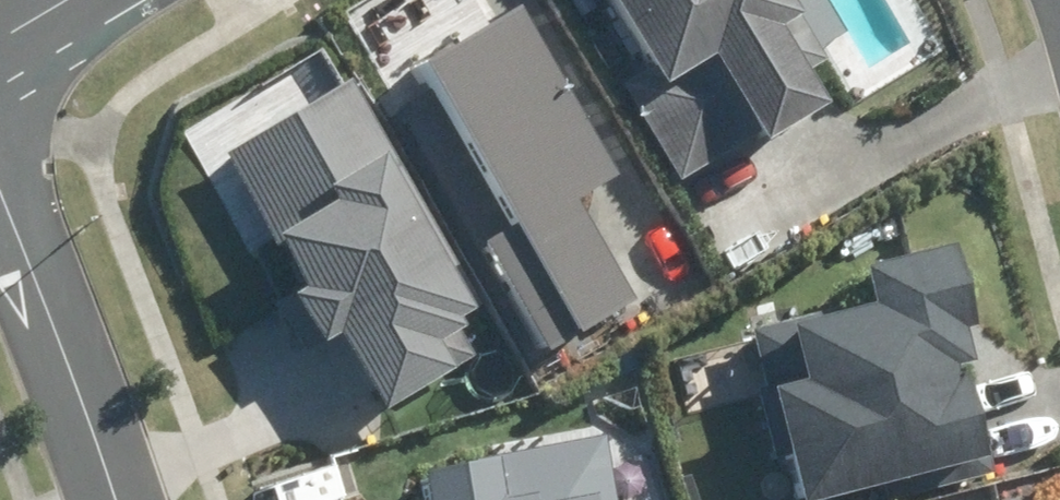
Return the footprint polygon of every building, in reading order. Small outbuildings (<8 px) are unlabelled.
[(654,96),(706,67),(754,153),(820,116),(799,78),(824,64),(788,0),(601,0),(654,96)] [(404,102),(548,349),(642,295),(582,194),(620,172),(522,5),(424,62),(436,83),(404,102)] [(342,332),(388,410),(476,359),(459,330),(467,326),(460,314),(484,301),(355,80),(228,153),(281,242),(285,240),(312,287),(301,293),(328,340),(342,332)] [(750,333),(776,452),(759,456),(768,499),(823,499),(992,463),(945,246),(858,265),(867,307),(750,333)] [(610,438),(426,467),(431,499),(620,499),(610,438)]
